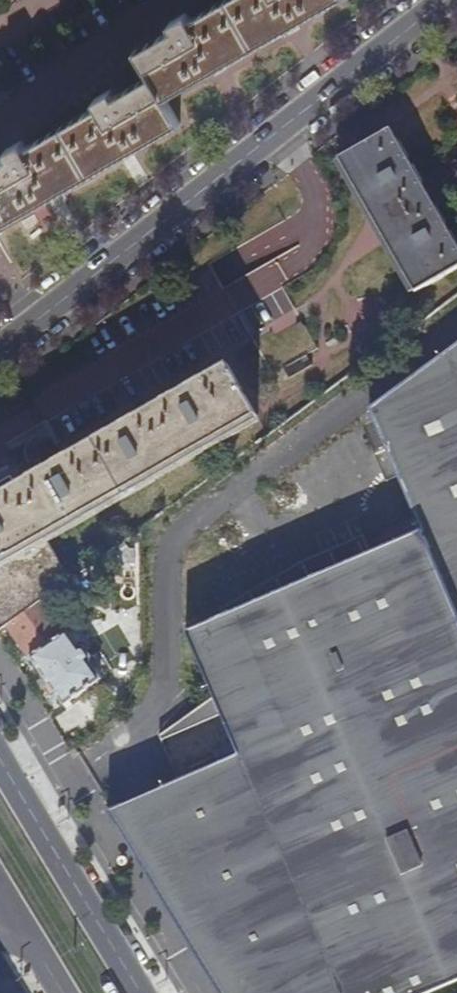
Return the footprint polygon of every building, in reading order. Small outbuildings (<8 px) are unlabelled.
[(1,226),(51,197),(125,154),(177,124),(178,125),(180,124),(165,98),(217,69),(290,27),(336,0),(226,0),(191,19),(188,14),(172,23),(175,29),(139,49),(138,48),(136,49),(151,75),(117,96),(113,90),(96,99),(99,106),(27,146),(23,141),(7,150),(10,156),(0,162),(0,229),(2,227),(1,226)] [(337,160),(416,294),(456,269),(456,245),(389,130),(337,160)] [(202,375),(187,385),(188,387),(179,392),(177,390),(161,399),(162,401),(138,415),(137,413),(120,422),(122,425),(113,429),(112,427),(95,437),(96,439),(71,453),(70,452),(53,461),(54,463),(45,467),(44,466),(27,476),(28,477),(18,483),(0,494),(0,633),(7,627),(43,601),(70,581),(45,538),(258,417),(228,364),(203,378),(202,375)] [(18,483),(12,474),(0,481),(0,494),(18,483)] [(78,650),(43,601),(7,627),(64,706),(100,679),(87,662),(89,661),(89,658),(83,649),(78,650)]
